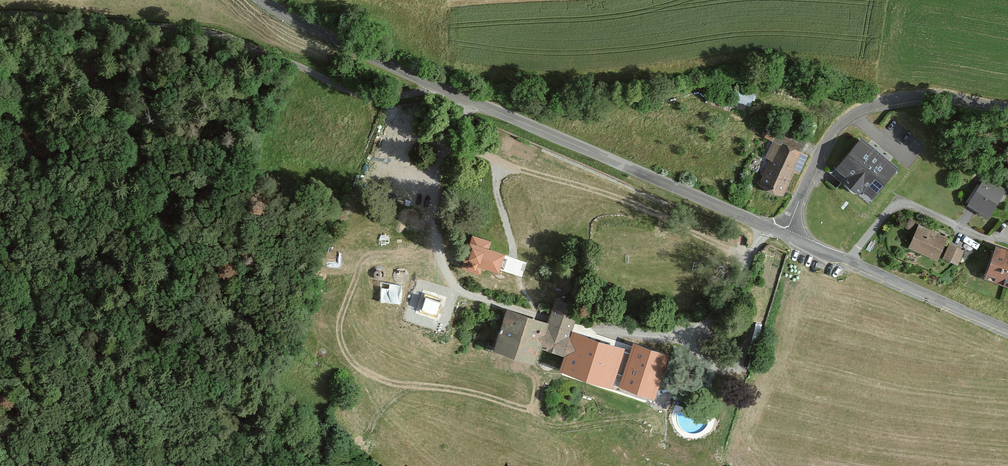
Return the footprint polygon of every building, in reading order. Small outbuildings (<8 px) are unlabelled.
[(741,92),(739,101),(754,104),(756,95),(741,92)] [(812,129),(783,116),(773,138),(802,151),(812,129)] [(898,166),(861,135),(834,168),(871,199),(898,166)] [(755,182),(783,195),(793,171),(800,174),(808,155),(773,140),(755,182)] [(968,203),(990,218),(1007,191),(1007,190),(986,176),(968,203)] [(947,238),(918,224),(906,248),(935,263),(947,238)] [(490,248),(492,239),(472,234),(463,270),(481,274),(483,268),(502,273),(507,252),(490,248)] [(950,243),(943,258),(959,265),(966,250),(950,243)] [(996,243),(983,278),(1007,287),(1007,247),(996,243)] [(328,255),(328,267),(343,268),(344,256),(328,255)] [(440,321),(447,297),(424,290),(417,314),(440,321)] [(502,308),(488,352),(530,366),(536,349),(561,357),(558,369),(594,381),(598,370),(612,375),(621,350),(571,334),(580,306),(553,297),(545,322),(502,308)] [(668,356),(633,345),(620,388),(655,399),(668,356)]
